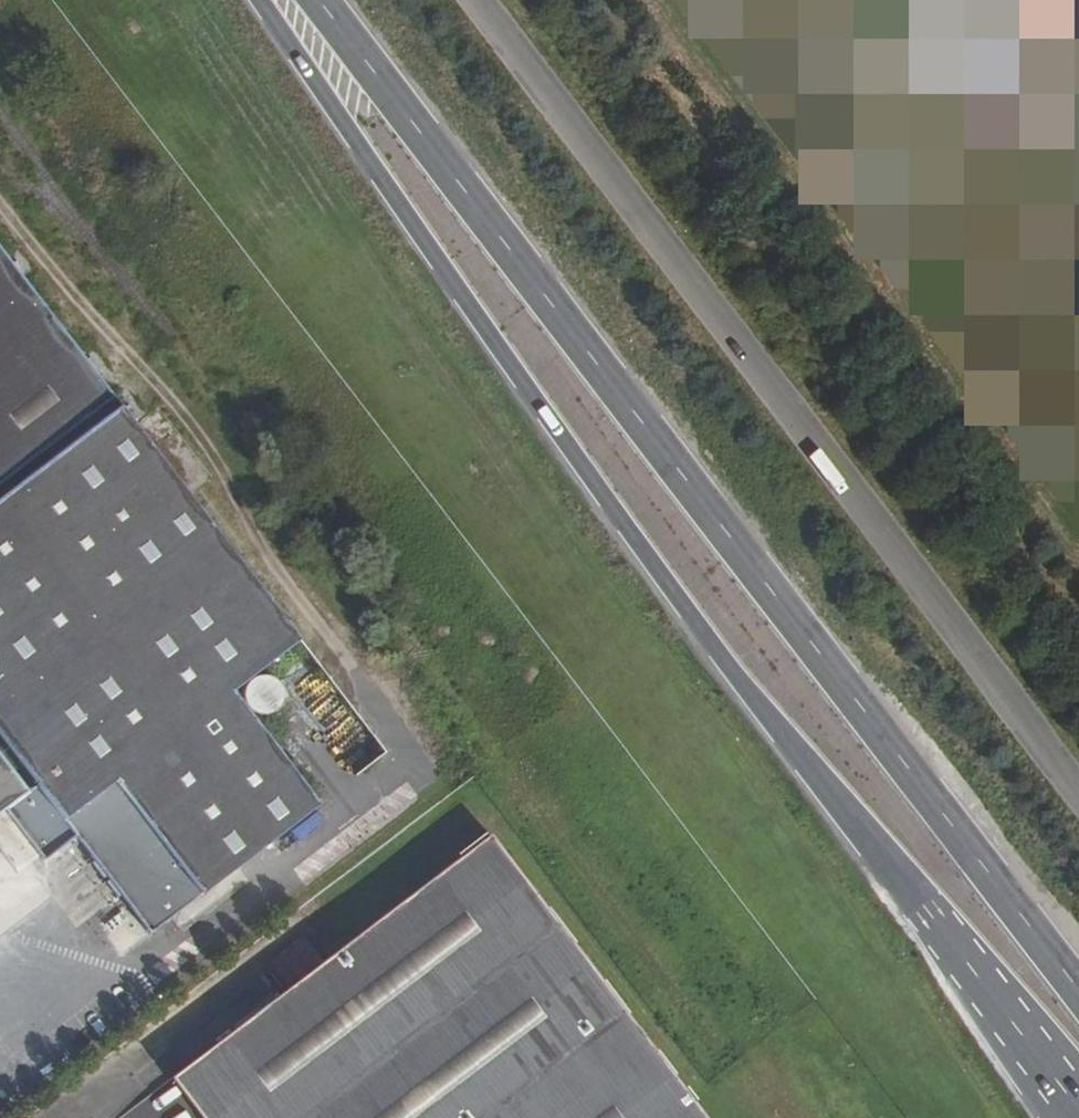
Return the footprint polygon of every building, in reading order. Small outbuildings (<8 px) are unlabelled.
[(992,16),(1078,19),(1078,3),(1078,0),(993,0),(992,16)] [(113,397),(0,250),(0,484),(113,397)] [(119,406),(0,497),(0,737),(36,785),(33,787),(28,791),(6,807),(46,859),(77,836),(99,864),(267,735),(232,691),(300,639),(119,406)] [(159,411),(140,426),(166,460),(185,446),(159,411)] [(301,650),(282,664),(308,700),(327,685),(301,650)] [(320,804),(267,735),(99,864),(151,932),(320,804)] [(0,754),(0,812),(6,807),(28,791),(0,754)] [(171,1079),(200,1117),(706,1117),(489,835),(171,1079)]
